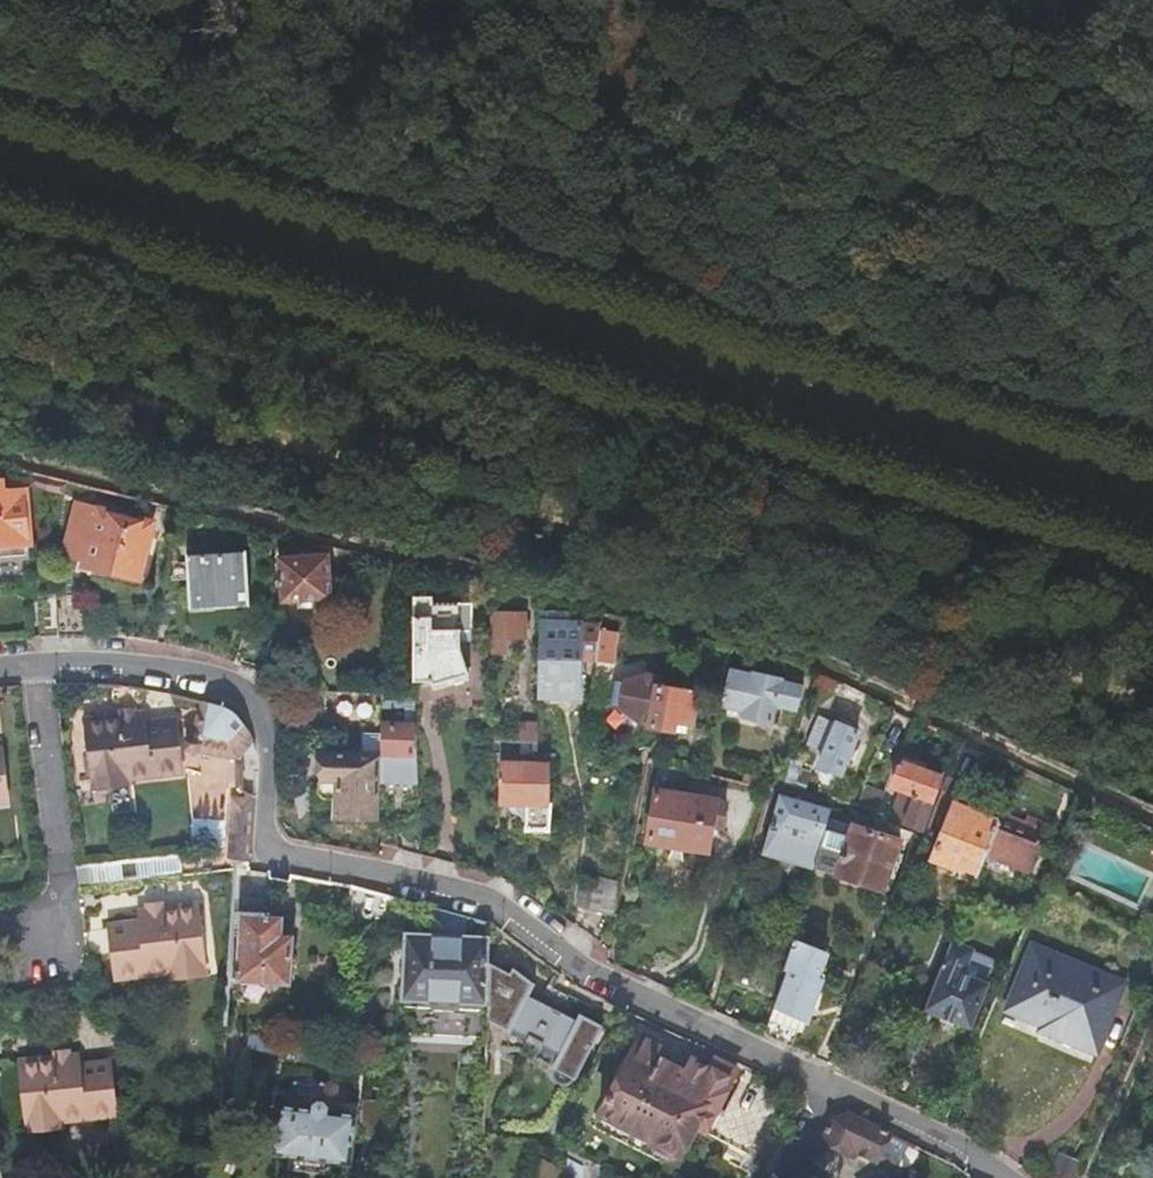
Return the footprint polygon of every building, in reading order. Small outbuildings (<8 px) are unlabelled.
[(47,476),(31,472),(29,478),(34,486),(48,490),(47,476)] [(66,480),(47,476),(48,490),(56,492),(64,487),(66,480)] [(0,485),(0,560),(29,558),(27,544),(29,544),(25,494),(4,495),(3,484),(0,485)] [(80,501),(68,550),(88,555),(86,563),(126,573),(141,565),(150,525),(103,513),(104,507),(80,501)] [(245,555),(186,560),(189,604),(247,600),(245,555)] [(331,556),(282,558),(284,602),(332,600),(331,556)] [(432,595),(414,596),(414,600),(416,670),(433,670),(434,672),(468,671),(462,650),(459,603),(432,603),(432,595)] [(523,614),(495,614),(495,654),(507,653),(507,639),(523,638),(523,614)] [(541,620),(538,693),(581,695),(582,659),(597,660),(598,659),(601,630),(601,624),(566,621),(566,615),(554,614),(554,621),(541,620)] [(601,630),(598,659),(617,661),(619,632),(601,630)] [(796,714),(803,686),(727,667),(721,708),(743,714),(742,718),(771,725),(775,708),(796,714)] [(694,693),(658,687),(659,680),(646,677),(628,682),(628,685),(614,682),(610,705),(624,708),(623,711),(639,721),(650,723),(649,729),(676,733),(678,724),(689,726),(694,693)] [(221,704),(200,698),(198,703),(197,736),(188,740),(184,752),(195,754),(197,746),(236,753),(235,762),(243,763),(245,758),(247,755),(251,753),(255,751),(250,736),(244,723),(237,715),(230,709),(221,704)] [(89,715),(95,766),(118,763),(119,775),(155,770),(156,775),(186,771),(184,752),(188,740),(182,705),(89,715)] [(534,711),(500,711),(500,735),(535,735),(534,711)] [(821,715),(807,744),(822,751),(816,764),(839,775),(859,733),(821,715)] [(380,757),(380,778),(420,778),(418,725),(381,725),(381,735),(380,757)] [(381,735),(363,734),(363,756),(380,757),(381,735)] [(8,800),(6,779),(12,778),(7,746),(0,747),(0,802),(8,800)] [(339,818),(380,819),(380,778),(380,757),(363,756),(327,756),(327,782),(339,782),(339,818)] [(531,824),(550,826),(551,797),(546,796),(545,759),(501,759),(502,801),(517,801),(517,807),(531,815),(531,824)] [(118,763),(95,766),(97,777),(119,775),(118,763)] [(903,765),(893,788),(919,798),(908,826),(922,832),(942,780),(903,765)] [(968,781),(951,774),(936,812),(952,818),(933,865),(978,883),(991,851),(1033,868),(1051,824),(1033,816),(1031,823),(1005,813),(1003,819),(960,801),(968,781)] [(857,807),(872,809),(876,786),(861,784),(857,807)] [(658,792),(651,840),(709,848),(716,800),(658,792)] [(767,854),(816,869),(830,821),(833,812),(783,798),(767,854)] [(250,862),(254,803),(235,801),(231,858),(230,860),(239,861),(250,862)] [(830,821),(816,869),(886,890),(902,844),(830,821)] [(592,912),(618,917),(623,883),(595,879),(592,912)] [(126,976),(192,967),(191,956),(214,953),(207,901),(144,909),(145,920),(115,924),(118,956),(124,955),(126,976)] [(237,972),(235,996),(241,1002),(280,1005),(289,999),(293,939),(282,937),(283,920),(268,919),(269,914),(244,912),(240,972),(237,972)] [(795,942),(786,972),(791,974),(768,1035),(794,1047),(801,1026),(805,1027),(821,983),(816,981),(832,939),(810,931),(804,945),(795,942)] [(407,936),(406,997),(487,1002),(486,940),(407,936)] [(972,954),(952,945),(942,970),(926,1011),(971,1029),(987,988),(963,978),(972,954)] [(1046,1027),(1089,1045),(1105,1008),(1113,1012),(1124,988),(1034,949),(1010,1009),(1047,1025),(1046,1027)] [(191,956),(192,967),(215,963),(214,953),(191,956)] [(494,965),(490,965),(487,1053),(519,1054),(557,1072),(556,1074),(555,1076),(555,1079),(555,1081),(556,1084),(557,1086),(559,1086),(561,1087),(564,1088),(567,1087),(569,1087),(570,1085),(572,1083),(572,1082),(573,1081),(601,1027),(578,1014),(569,1027),(525,998),(534,985),(511,969),(507,975),(494,965)] [(1105,1008),(1089,1045),(1098,1049),(1113,1012),(1105,1008)] [(641,1037),(601,1117),(680,1158),(695,1129),(703,1133),(736,1070),(712,1057),(706,1068),(692,1061),(686,1072),(663,1060),(668,1050),(641,1037)] [(25,1098),(31,1149),(55,1146),(56,1157),(93,1152),(93,1155),(121,1152),(119,1131),(125,1130),(121,1098),(88,1101),(87,1092),(25,1098)] [(361,1135),(391,1137),(394,1102),(364,1100),(361,1135)] [(277,1152),(277,1155),(290,1157),(335,1161),(350,1163),(354,1115),(351,1115),(352,1105),(317,1101),(311,1106),(311,1111),(281,1109),(279,1129),(264,1128),(257,1134),(257,1143),(262,1151),(277,1152)] [(835,1116),(824,1138),(841,1147),(844,1142),(865,1152),(867,1148),(881,1154),(891,1131),(854,1112),(835,1116)] [(55,1146),(31,1149),(32,1160),(56,1157),(55,1146)] [(335,1161),(290,1157),(289,1170),(334,1174),(335,1161)] [(1062,1158),(1053,1177),(1076,1177),(1081,1167),(1062,1158)]
